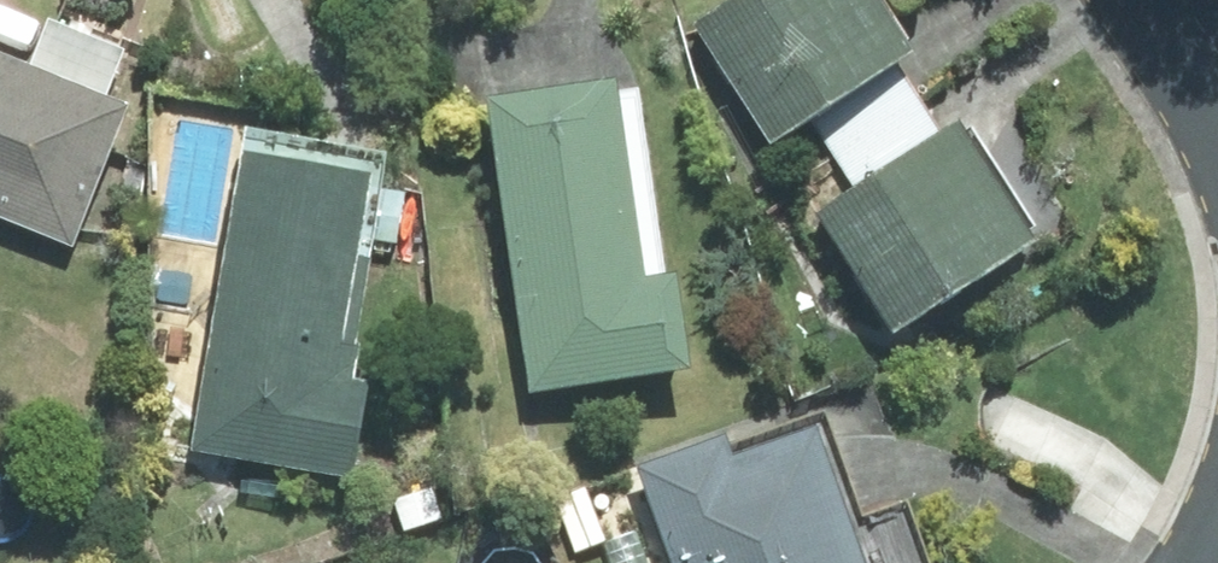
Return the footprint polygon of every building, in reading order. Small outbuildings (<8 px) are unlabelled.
[(770,144),(810,118),(896,62),(913,51),(906,41),(910,39),(885,0),(732,0),(692,25),(770,144)] [(127,103),(107,95),(125,49),(48,18),(30,63),(0,140),(0,215),(71,242),(127,103)] [(30,63),(0,51),(0,140),(30,63)] [(919,97),(896,62),(810,118),(833,153),(919,97)] [(614,80),(488,98),(531,390),(690,367),(676,271),(643,276),(614,80)] [(919,97),(833,153),(855,187),(942,131),(919,97)] [(965,130),(959,120),(942,131),(855,187),(817,212),(894,331),(1036,240),(1029,228),(1034,225),(971,127),(965,130)] [(355,343),(387,160),(244,135),(189,451),(350,479),(367,382),(354,379),(360,344),(355,343)] [(904,507),(862,521),(823,413),(729,447),(725,433),(638,464),(675,562),(927,562),(904,507)]
